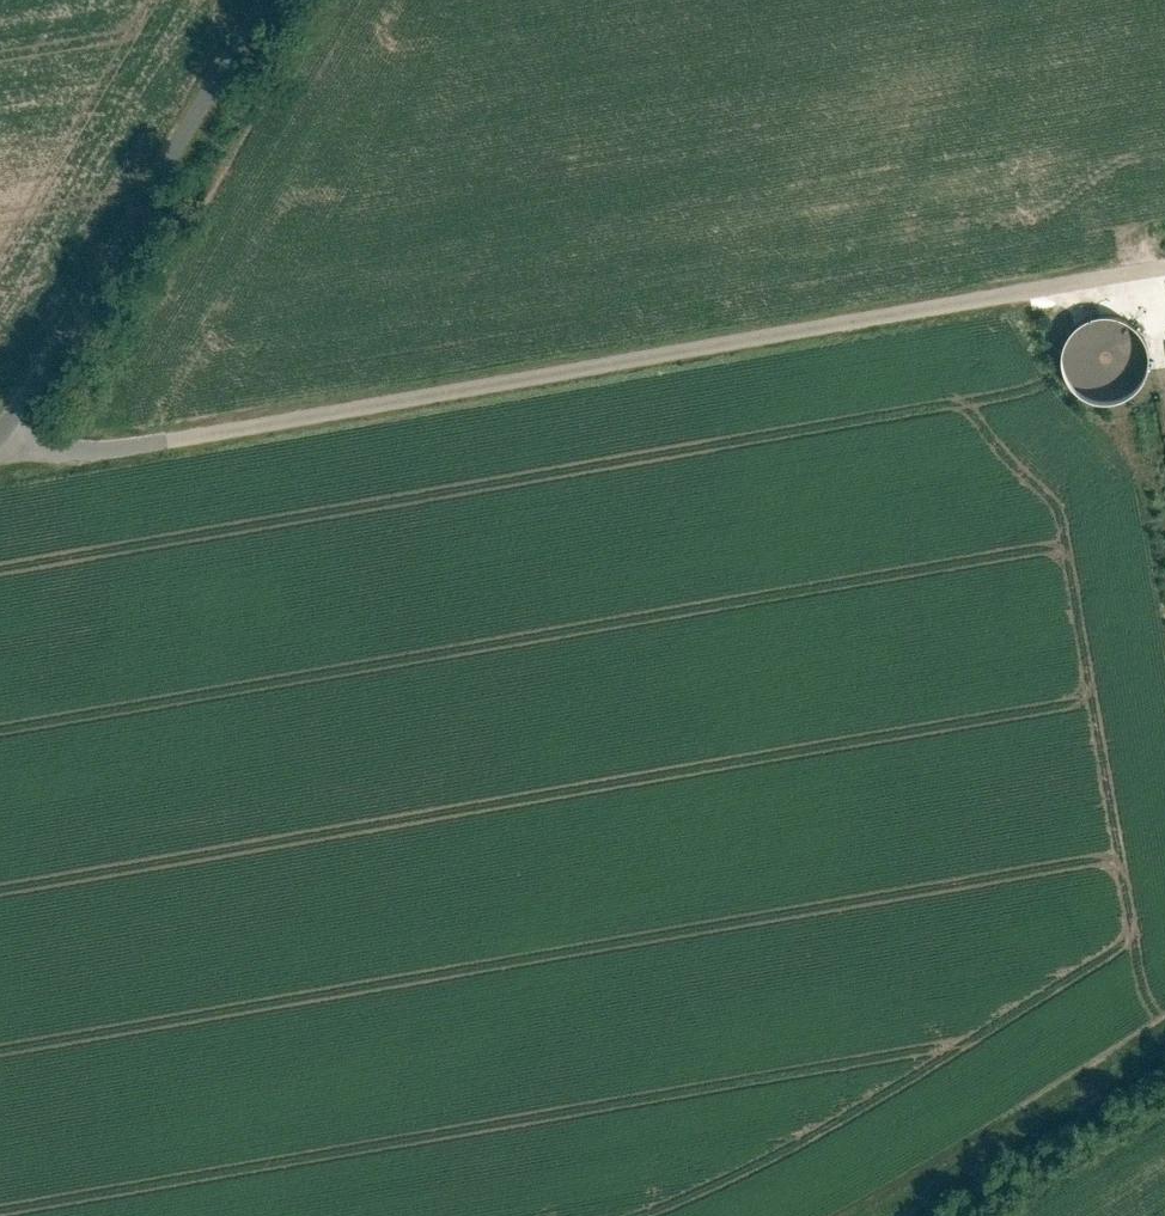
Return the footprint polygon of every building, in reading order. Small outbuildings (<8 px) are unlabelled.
[(1112,324),(1099,322),(1085,324),(1073,331),(1063,341),(1058,354),(1057,368),(1060,381),(1068,393),(1079,401),(1092,406),(1106,406),(1119,401),(1130,393),(1138,381),(1141,367),(1140,354),(1134,341),(1125,331),(1112,324)]
